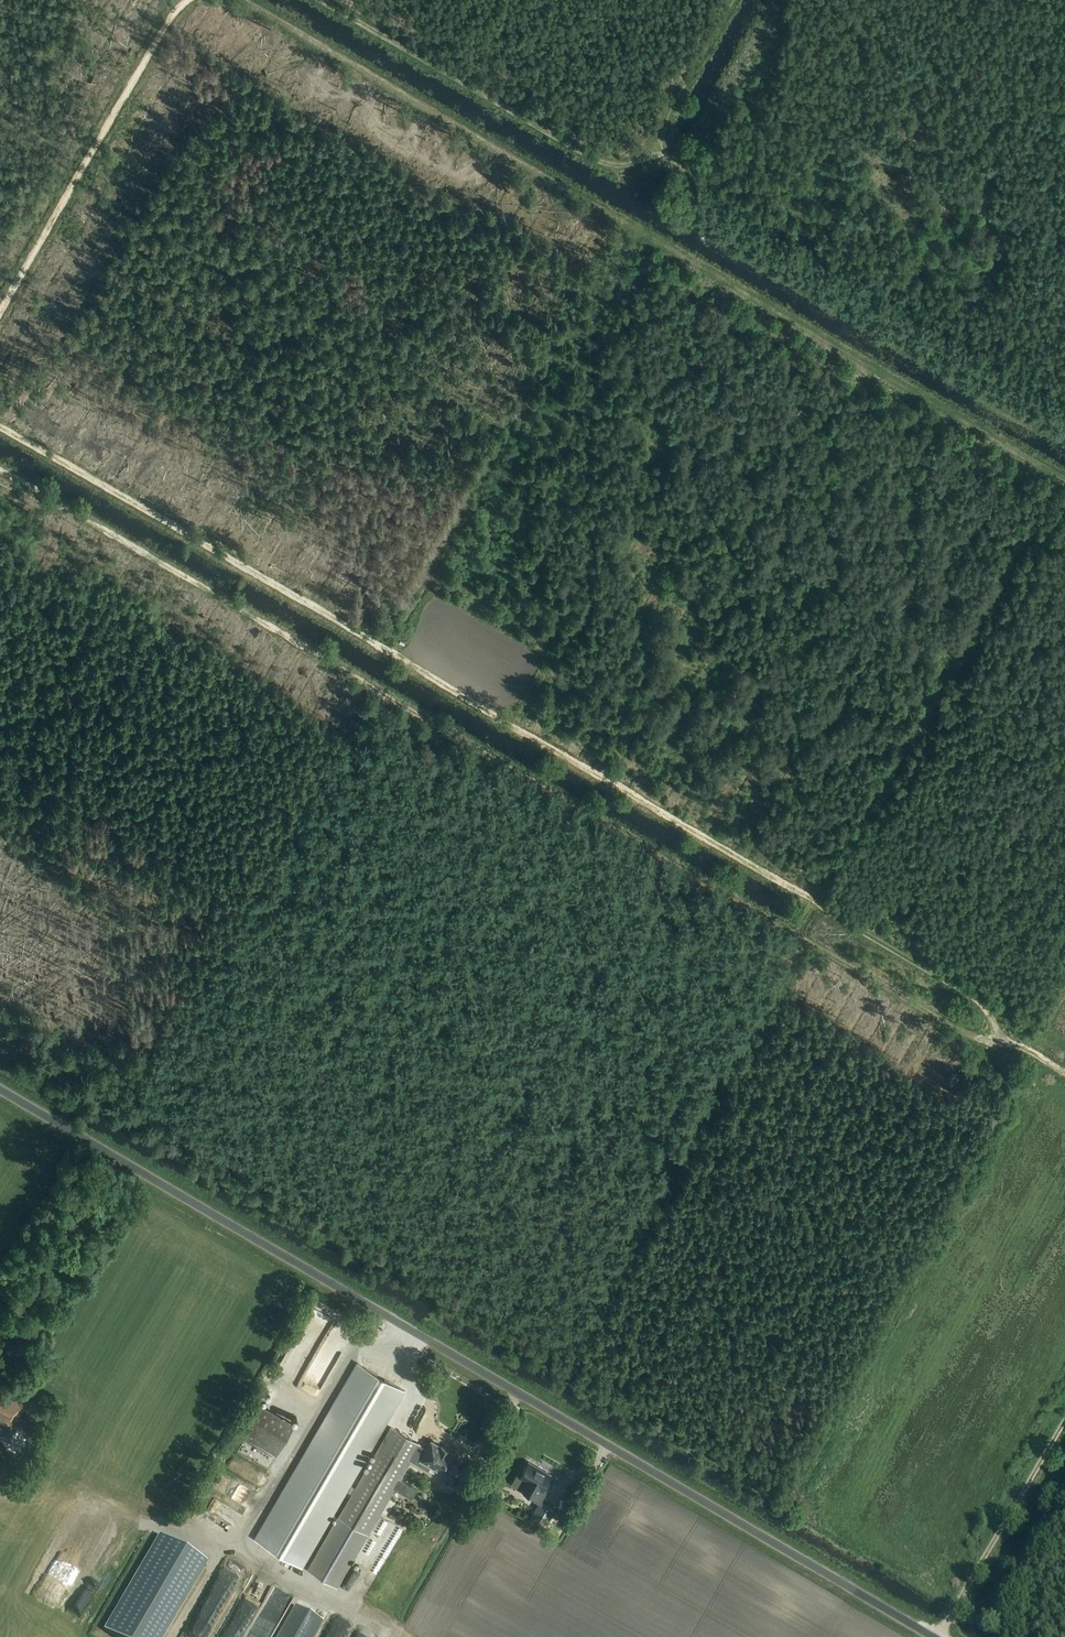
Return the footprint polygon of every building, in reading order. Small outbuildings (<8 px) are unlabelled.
[(61,1260),(60,1265),(66,1266),(77,1268),(78,1262),(61,1260)] [(358,1363),(262,1527),(255,1540),(301,1567),(346,1491),(352,1494),(308,1569),(337,1587),(394,1488),(412,1498),(417,1488),(400,1478),(411,1459),(428,1469),(431,1465),(447,1474),(458,1455),(448,1450),(449,1449),(441,1445),(431,1440),(426,1448),(420,1444),(420,1443),(390,1426),(356,1488),(350,1484),(385,1423),(404,1390),(358,1363)] [(11,1430),(27,1403),(0,1387),(0,1423),(11,1430)] [(277,1455),(294,1425),(256,1402),(238,1433),(277,1455)] [(551,1475),(528,1462),(519,1477),(517,1476),(512,1484),(534,1497),(532,1500),(539,1504),(532,1516),(546,1524),(555,1509),(541,1501),(548,1491),(543,1488),(551,1475)] [(498,1482),(495,1491),(503,1494),(506,1484),(498,1482)] [(380,1531),(356,1569),(361,1572),(384,1534),(380,1531)] [(104,1630),(108,1632),(117,1636),(165,1636),(208,1563),(163,1536),(159,1534),(104,1630)] [(324,1622),(295,1605),(277,1636),(315,1636),(324,1622)] [(201,1636),(221,1636),(234,1614),(218,1606),(201,1636)]
